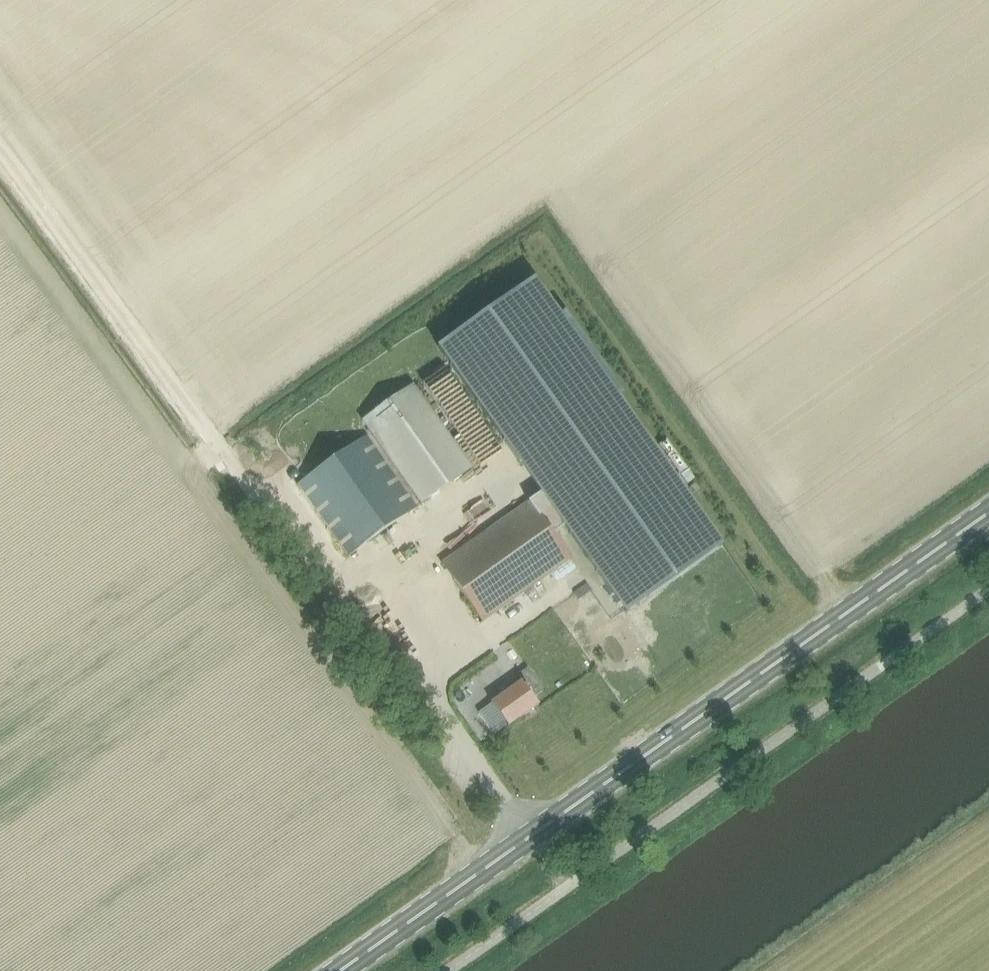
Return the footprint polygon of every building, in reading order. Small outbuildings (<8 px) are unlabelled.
[(536,496),(528,502),(552,535),(560,529),(619,612),(715,544),(528,282),(432,351),(536,496)] [(421,505),(472,468),(413,384),(362,420),(421,505)] [(347,556),(418,507),(368,436),(297,485),(347,556)] [(482,621),(569,559),(528,502),(441,564),(482,621)] [(533,698),(543,690),(527,668),(517,676),(521,682),(491,703),(507,727),(538,705),(533,698)] [(412,721),(417,718),(412,711),(407,714),(412,721)]
